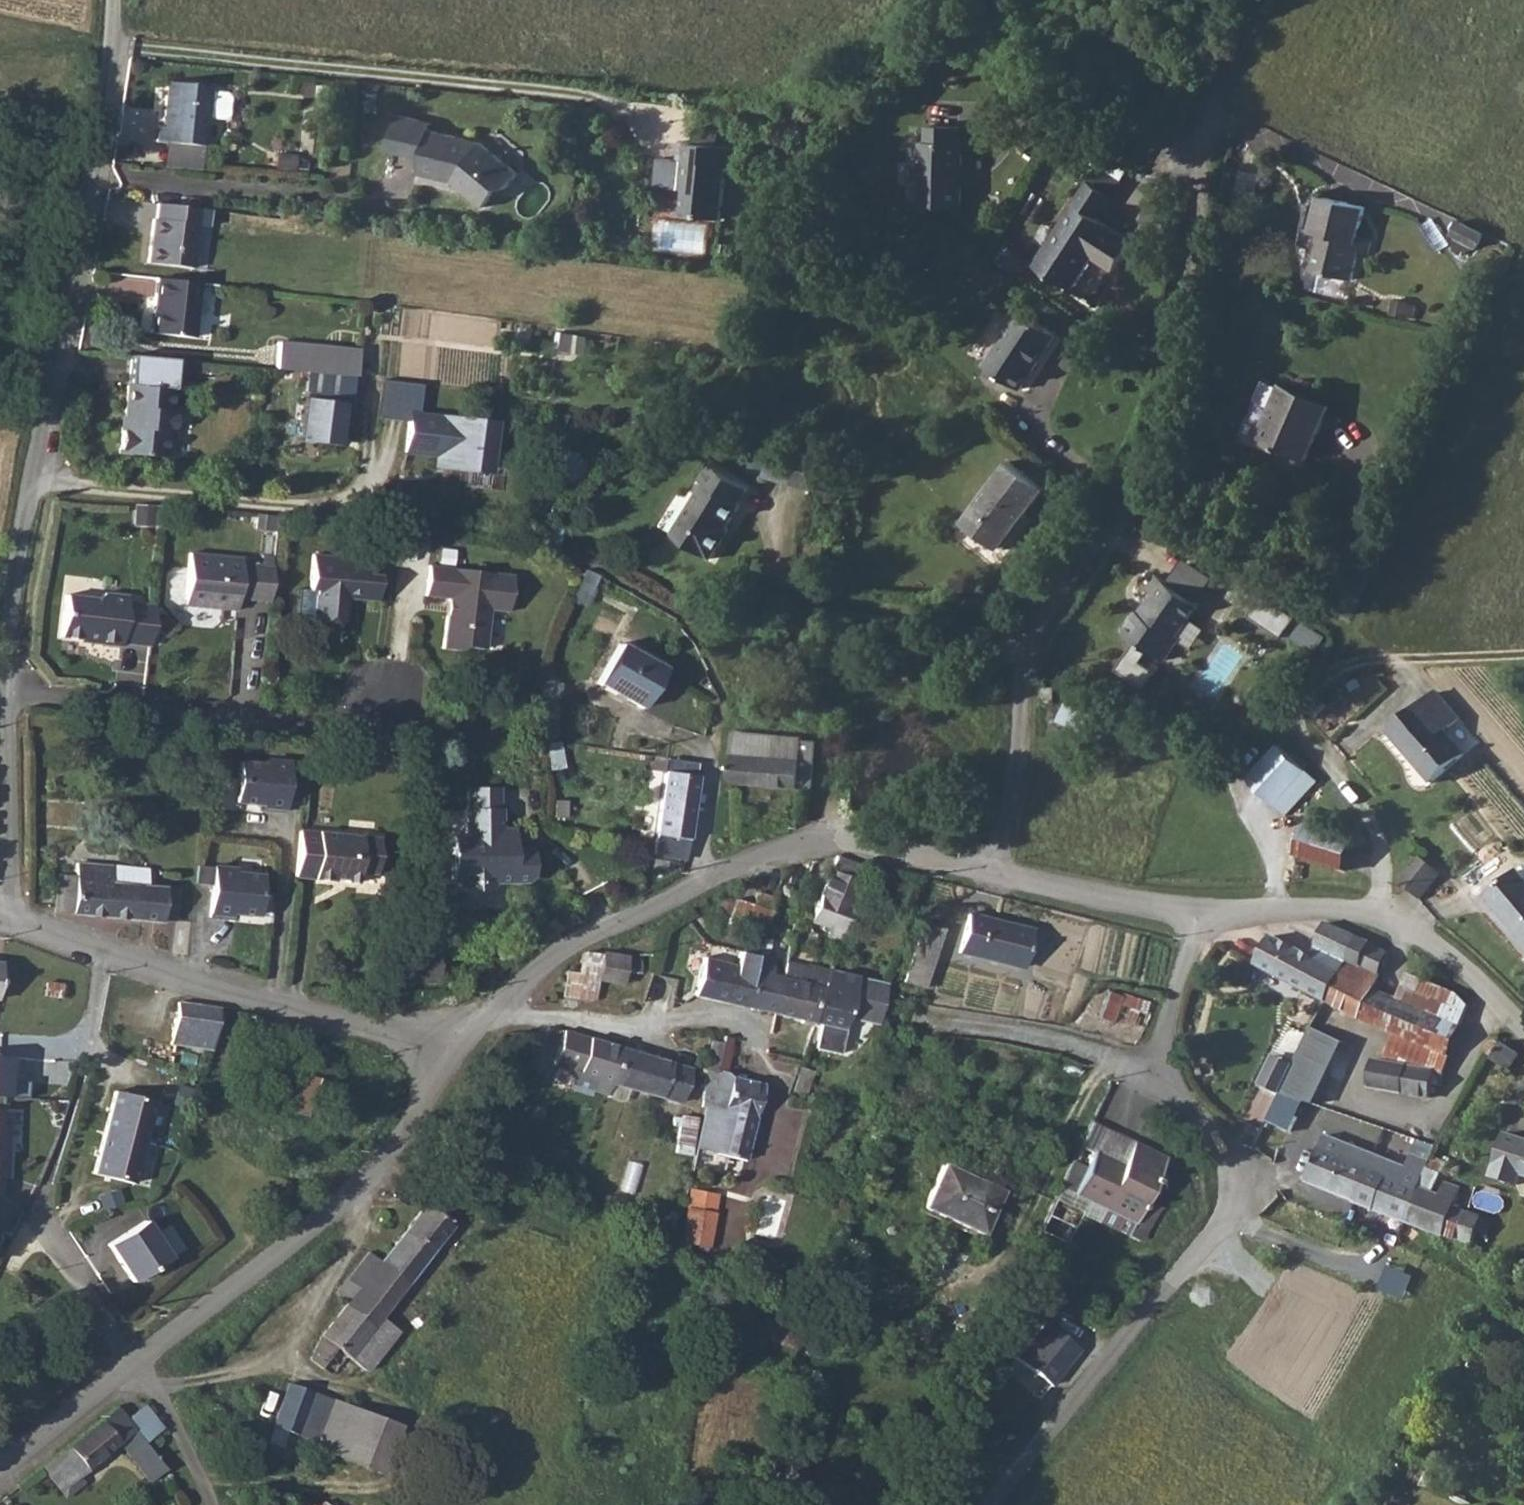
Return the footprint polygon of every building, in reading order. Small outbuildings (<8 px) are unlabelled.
[(156,141),(164,142),(199,145),(205,146),(210,87),(167,82),(162,125),(157,124),(156,141)] [(466,192),(484,207),(500,188),(507,188),(520,173),(482,142),(431,130),(431,128),(433,123),(398,114),(390,151),(422,159),(419,173),(458,182),(466,192)] [(921,141),(920,207),(963,208),(964,143),(958,143),(958,126),(928,126),(927,141),(921,141)] [(729,144),(679,140),(677,161),(666,161),(662,187),(684,189),(682,213),(722,217),(729,144)] [(277,154),(276,170),(296,171),(297,155),(277,154)] [(1088,181),(1033,265),(1070,290),(1091,258),(1094,255),(1099,258),(1096,262),(1111,271),(1132,240),(1087,210),(1101,190),(1088,181)] [(1365,207),(1319,196),(1310,232),(1314,233),(1310,249),(1306,270),(1352,281),(1359,252),(1369,255),(1372,239),(1358,235),(1365,207)] [(154,221),(152,238),(198,243),(199,228),(210,229),(212,210),(159,204),(157,222),(154,221)] [(1480,245),(1487,230),(1459,218),(1453,233),(1480,245)] [(198,243),(152,238),(149,261),(195,267),(198,243)] [(199,283),(155,278),(149,333),(192,337),(199,283)] [(1020,310),(985,364),(1021,388),(1057,334),(1020,310)] [(588,352),(590,335),(564,332),(562,349),(588,352)] [(276,343),(274,367),(354,374),(357,350),(276,343)] [(121,422),(117,450),(162,455),(166,430),(171,430),(174,406),(168,405),(170,387),(173,358),(132,355),(130,375),(133,376),(132,383),(129,383),(126,409),(129,411),(127,423),(121,422)] [(406,419),(402,451),(445,457),(444,463),(483,469),(490,423),(421,414),(423,383),(386,379),(382,416),(406,419)] [(1306,461),(1307,460),(1331,406),(1282,384),(1257,439),(1306,461)] [(304,396),(299,439),(340,445),(346,401),(304,396)] [(552,451),(549,474),(559,475),(575,454),(552,451)] [(799,459),(793,483),(816,488),(822,464),(799,459)] [(1009,461),(967,517),(981,528),(978,532),(998,547),(1024,512),(1027,514),(1046,488),(1009,461)] [(704,483),(674,535),(716,559),(729,537),(725,534),(743,502),(740,501),(749,486),(707,462),(697,479),(704,483)] [(331,561),(309,559),(306,588),(312,588),(308,629),(327,631),(340,620),(343,597),(346,593),(352,593),(356,598),(372,600),(375,575),(363,574),(364,555),(332,552),(331,561)] [(238,558),(187,553),(182,598),(189,605),(233,609),(234,598),(266,601),(269,566),(238,564),(238,558)] [(506,575),(423,565),(420,595),(447,598),(445,613),(443,615),(442,615),(438,648),(454,649),(459,646),(480,648),(484,609),(502,610),(506,575)] [(1153,590),(1126,630),(1173,661),(1186,641),(1181,638),(1205,603),(1157,571),(1147,586),(1153,590)] [(94,598),(63,595),(58,636),(91,640),(90,643),(117,646),(118,642),(146,646),(151,604),(123,600),(124,596),(101,593),(94,598)] [(1284,632),(1295,616),(1264,595),(1253,612),(1284,632)] [(618,643),(597,683),(641,708),(663,669),(618,643)] [(1052,682),(1041,680),(1039,695),(1050,697),(1052,682)] [(1433,690),(1388,731),(1431,780),(1463,753),(1443,730),(1458,717),(1433,690)] [(801,737),(734,730),(729,783),(812,790),(816,759),(816,740),(801,738),(801,737)] [(1276,747),(1244,781),(1280,814),(1312,782),(1276,747)] [(291,763),(242,759),(236,801),(262,804),(262,806),(286,808),(286,802),(303,803),(306,767),(290,766),(291,763)] [(665,771),(656,833),(657,833),(688,839),(698,776),(665,771)] [(451,833),(451,879),(458,879),(458,883),(474,888),(490,880),(490,884),(524,880),(529,875),(529,847),(508,847),(508,838),(511,836),(511,827),(499,827),(499,807),(497,807),(498,786),(467,786),(467,807),(464,807),(464,834),(451,833)] [(1349,868),(1355,835),(1305,826),(1299,859),(1349,868)] [(378,835),(298,827),(294,874),(333,878),(333,875),(333,871),(338,871),(343,876),(345,879),(355,880),(356,870),(375,872),(378,835)] [(657,833),(653,854),(684,860),(688,839),(657,833)] [(863,864),(837,854),(821,894),(846,905),(863,864)] [(1397,883),(1420,901),(1440,876),(1416,857),(1397,883)] [(146,866),(73,859),(73,873),(55,871),(52,907),(69,909),(69,910),(160,921),(161,915),(174,916),(177,886),(144,882),(146,866)] [(212,884),(209,914),(258,918),(264,872),(236,870),(236,865),(198,863),(197,882),(212,884)] [(1483,900),(1523,947),(1523,877),(1518,870),(1483,900)] [(868,881),(859,906),(875,912),(884,886),(868,881)] [(771,911),(735,899),(729,916),(725,921),(738,926),(739,922),(763,930),(764,929),(770,912),(771,911)] [(968,912),(959,952),(1020,967),(1030,927),(968,912)] [(924,921),(902,981),(922,988),(943,927),(924,921)] [(1259,968),(1329,1004),(1350,965),(1361,938),(1328,923),(1314,958),(1274,937),(1259,968)] [(822,940),(837,947),(842,934),(827,928),(822,940)] [(1350,965),(1329,1004),(1357,1020),(1397,1037),(1386,1060),(1433,1069),(1449,1068),(1461,1038),(1472,1007),(1457,994),(1414,975),(1404,999),(1377,990),(1391,953),(1378,947),(1373,944),(1373,943),(1361,938),(1350,965)] [(601,954),(598,983),(622,986),(624,971),(639,974),(640,969),(646,970),(648,960),(627,957),(627,954),(602,950),(601,954)] [(565,972),(561,998),(595,1001),(598,983),(601,954),(584,952),(580,954),(578,973),(565,972)] [(752,971),(743,1006),(773,1013),(782,977),(770,975),(774,957),(756,953),(752,971)] [(752,971),(703,960),(695,995),(743,1006),(752,971)] [(399,978),(398,962),(386,962),(386,979),(399,978)] [(782,977),(773,1013),(814,1023),(828,970),(809,965),(804,983),(796,980),(799,965),(785,963),(782,977)] [(828,970),(814,1023),(844,1029),(847,1017),(874,1024),(883,982),(828,970)] [(46,981),(44,997),(60,999),(63,983),(46,981)] [(1112,1023),(1121,997),(1108,992),(1098,1018),(1112,1023)] [(171,1046),(210,1051),(216,1007),(176,1002),(171,1046)] [(1308,1027),(1276,1093),(1299,1100),(1310,1104),(1339,1041),(1308,1027)] [(593,1079),(612,1085),(624,1048),(564,1031),(553,1066),(574,1072),(569,1089),(589,1095),(590,1090),(593,1079)] [(712,1040),(701,1106),(722,1111),(720,1118),(714,1117),(708,1145),(713,1146),(712,1152),(745,1159),(755,1116),(754,1116),(761,1082),(726,1075),(731,1044),(729,1044),(730,1037),(722,1036),(721,1042),(712,1040)] [(1487,1043),(1486,1046),(1486,1051),(1488,1055),(1492,1058),(1491,1060),(1509,1070),(1519,1054),(1502,1044),(1497,1041),(1494,1040),(1491,1041),(1487,1043)] [(624,1048),(612,1085),(628,1089),(680,1105),(687,1081),(690,1070),(690,1067),(624,1048)] [(22,1056),(0,1056),(0,1093),(20,1094),(22,1056)] [(1445,1089),(1446,1084),(1448,1073),(1376,1060),(1372,1089),(1433,1101),(1433,1098),(1444,1100),(1446,1090),(1445,1089)] [(799,1066),(790,1089),(805,1094),(812,1070),(799,1066)] [(305,1075),(291,1114),(315,1122),(329,1083),(305,1075)] [(612,1085),(593,1079),(590,1090),(607,1095),(612,1085)] [(607,1095),(606,1096),(624,1101),(628,1089),(612,1085),(607,1095)] [(115,1090),(95,1171),(134,1182),(156,1101),(115,1090)] [(1299,1100),(1276,1093),(1265,1119),(1287,1130),(1299,1100)] [(2,1197),(3,1179),(5,1179),(8,1112),(0,1112),(0,1197),(2,1197)] [(1330,1131),(1310,1182),(1358,1201),(1359,1202),(1476,1246),(1481,1232),(1491,1235),(1496,1221),(1458,1206),(1464,1189),(1448,1182),(1443,1195),(1421,1186),(1435,1155),(1416,1148),(1410,1162),(1330,1131)] [(1491,1179),(1517,1186),(1520,1176),(1523,1177),(1523,1140),(1505,1134),(1491,1179)] [(1094,1153),(1074,1193),(1104,1208),(1134,1222),(1164,1159),(1133,1145),(1122,1165),(1094,1153)] [(942,1165),(923,1207),(934,1212),(981,1234),(999,1191),(942,1165)] [(692,1195),(681,1241),(711,1245),(718,1194),(703,1191),(702,1197),(692,1195)] [(424,1205),(406,1227),(433,1249),(450,1226),(424,1205)] [(1127,1236),(1134,1222),(1104,1208),(1097,1221),(1127,1236)] [(154,1222),(118,1246),(142,1283),(178,1260),(154,1222)] [(406,1227),(378,1261),(406,1284),(433,1249),(406,1227)] [(367,1251),(362,1257),(374,1266),(378,1261),(367,1251)] [(362,1257),(334,1293),(345,1301),(345,1302),(374,1326),(348,1359),(365,1373),(397,1331),(379,1317),(406,1284),(378,1261),(374,1266),(362,1257)] [(308,1359),(320,1369),(336,1347),(348,1359),(374,1326),(345,1302),(345,1301),(320,1334),(308,1359)] [(768,1310),(754,1343),(791,1358),(794,1353),(796,1348),(799,1339),(804,1329),(805,1325),(768,1310)] [(1053,1383),(1080,1349),(1045,1321),(1018,1356),(1053,1383)] [(275,1428),(269,1443),(282,1448),(288,1433),(315,1443),(332,1399),(289,1382),(272,1426),(275,1428)] [(143,1405),(126,1418),(144,1443),(162,1429),(143,1405)] [(117,1407),(40,1469),(44,1473),(50,1468),(66,1489),(84,1476),(88,1466),(116,1443),(150,1485),(167,1471),(144,1443),(126,1418),(117,1407)]
